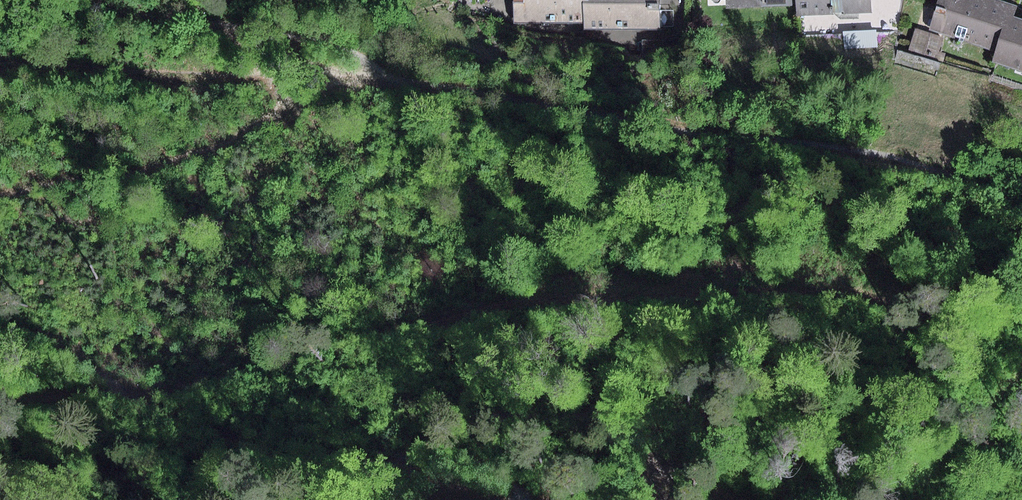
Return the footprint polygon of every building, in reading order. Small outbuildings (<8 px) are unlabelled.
[(586,21),(586,0),(512,0),(512,22),(586,21)] [(586,21),(586,27),(657,27),(657,0),(586,0),(586,21)] [(657,27),(680,27),(680,0),(657,0),(657,27)] [(795,5),(795,15),(869,12),(869,0),(795,0),(795,5)] [(993,51),(1005,13),(1011,15),(1015,5),(1001,0),(936,0),(926,29),(993,51)] [(1011,15),(1005,13),(993,51),(990,61),(1021,72),(1021,19),(1011,15)] [(915,30),(908,52),(943,63),(946,54),(938,51),(942,39),(915,30)]
